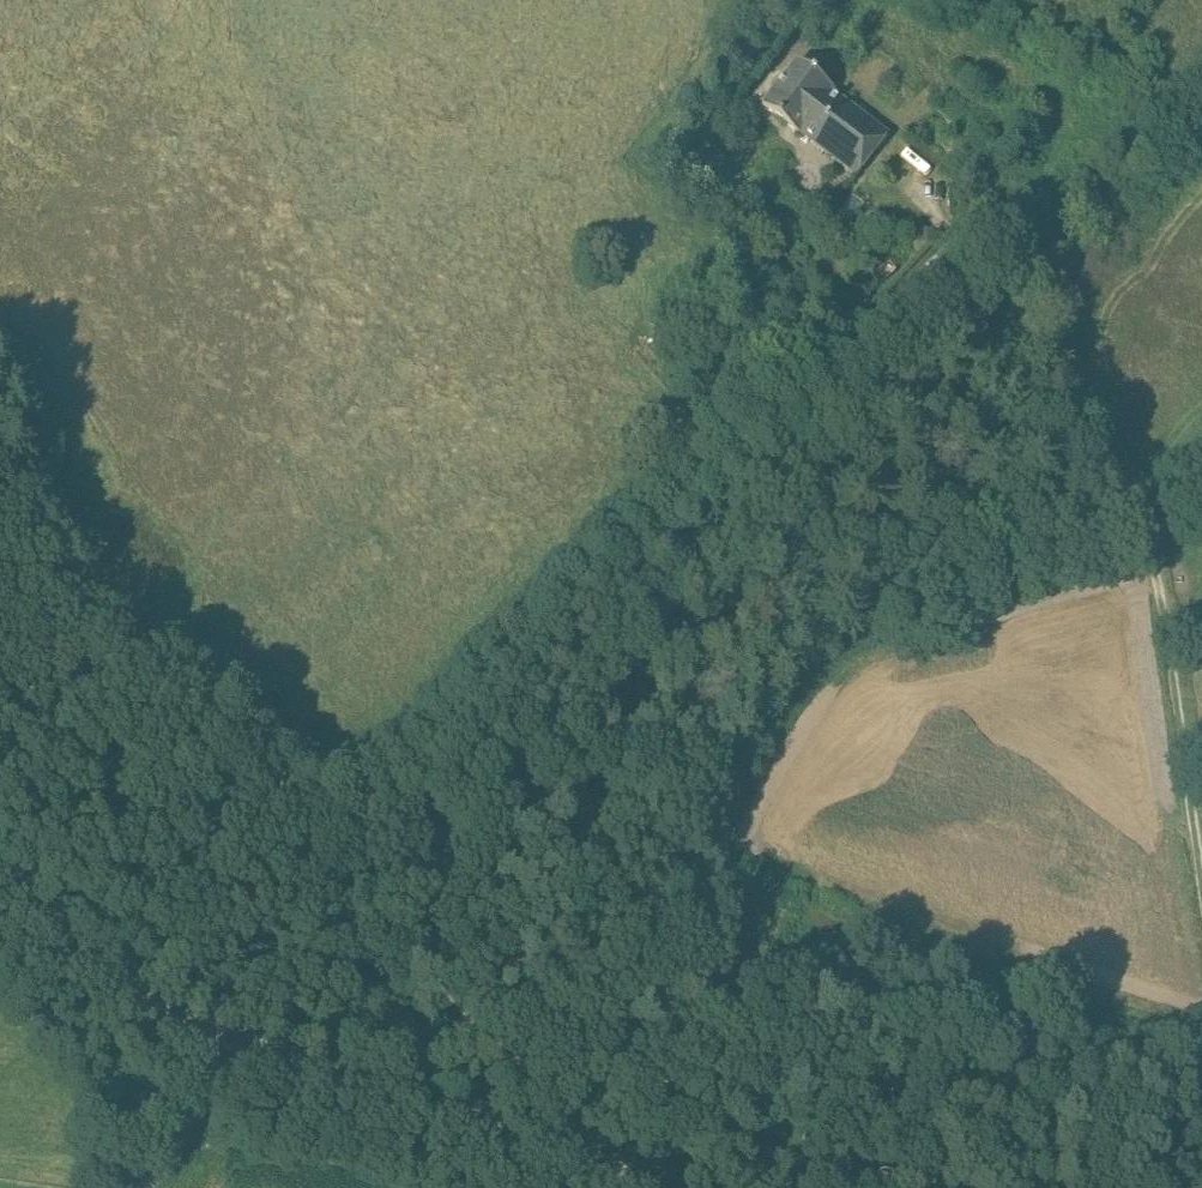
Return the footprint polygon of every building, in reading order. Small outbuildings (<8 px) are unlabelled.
[(765,102),(836,159),(856,174),(889,132),(833,88),(834,86),(799,59),(765,102)] [(89,1125),(92,1134),(101,1132),(99,1123),(89,1125)]
